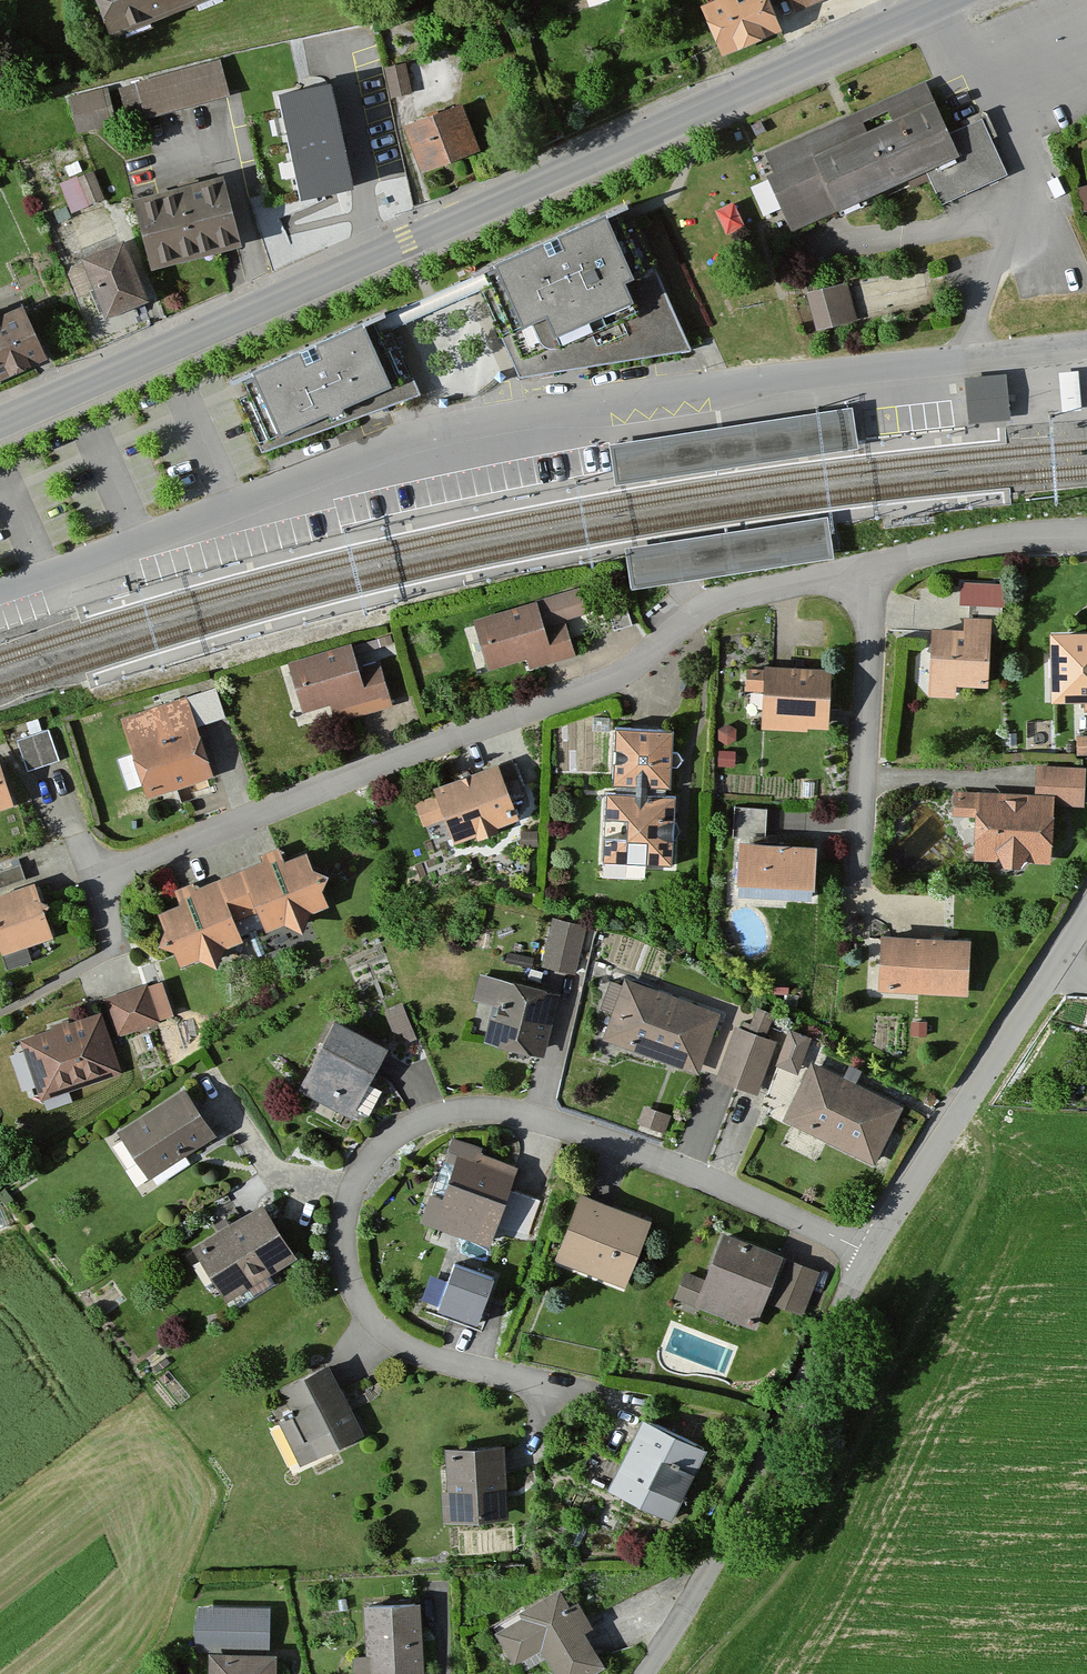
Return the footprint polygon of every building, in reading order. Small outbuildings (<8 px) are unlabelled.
[(116,43),(220,0),(98,0),(116,43)] [(768,0),(730,0),(704,11),(727,64),(785,39),(768,0)] [(794,15),(833,0),(789,0),(794,15)] [(410,94),(402,65),(384,69),(392,99),(410,94)] [(229,97),(221,66),(119,93),(127,124),(229,97)] [(950,137),(925,83),(759,160),(795,238),(926,177),(942,210),(1009,179),(982,122),(950,137)] [(107,111),(104,96),(68,102),(70,117),(107,111)] [(351,199),(328,98),(281,108),(304,210),(351,199)] [(482,154),(464,107),(406,130),(424,176),(482,154)] [(100,201),(91,176),(59,188),(69,213),(100,201)] [(246,249),(226,180),(139,205),(159,274),(246,249)] [(1074,190),(1083,216),(1086,215),(1086,186),(1074,190)] [(519,384),(693,356),(631,215),(475,283),(519,384)] [(151,304),(129,248),(88,263),(110,320),(151,304)] [(864,302),(923,301),(922,273),(864,274),(864,302)] [(858,321),(849,287),(805,299),(814,333),(858,321)] [(29,312),(2,324),(0,318),(0,387),(52,364),(29,312)] [(264,461),(420,403),(384,321),(232,388),(264,461)] [(1061,409),(1082,408),(1079,368),(1058,369),(1061,409)] [(1009,415),(1005,374),(966,378),(970,419),(1009,415)] [(859,443),(853,402),(610,439),(616,479),(859,443)] [(737,532),(625,549),(625,554),(631,589),(834,558),(829,524),(828,518),(757,529),(737,532)] [(1001,598),(1001,577),(962,576),(961,596),(1001,598)] [(584,616),(578,595),(480,623),(493,671),(528,661),(530,668),(575,655),(566,621),(584,616)] [(989,693),(996,610),(967,608),(965,634),(935,632),(930,699),(958,702),(959,691),(989,693)] [(1055,632),(1055,703),(1086,703),(1086,713),(1086,632),(1055,632)] [(377,699),(366,668),(355,672),(348,652),(301,668),(313,704),(332,697),(334,702),(340,700),(344,710),(377,699)] [(828,736),(832,674),(766,670),(766,673),(746,672),(745,695),(766,696),(763,733),(828,736)] [(215,778),(187,701),(119,726),(148,802),(215,778)] [(670,792),(673,735),(613,732),(610,789),(670,792)] [(734,746),(734,733),(719,732),(718,745),(734,746)] [(58,763),(49,735),(16,746),(26,774),(58,763)] [(1077,740),(1077,760),(1086,760),(1086,740),(1077,740)] [(730,769),(730,755),(716,755),(716,769),(730,769)] [(0,761),(0,814),(16,809),(0,761)] [(499,772),(498,768),(434,792),(437,800),(413,809),(422,833),(446,824),(454,846),(518,822),(512,808),(523,804),(509,768),(499,772)] [(1084,812),(1086,774),(1036,770),(1034,799),(954,794),(952,821),(976,822),(974,864),(1050,869),(1054,809),(1084,812)] [(670,870),(674,801),(605,797),(601,866),(670,870)] [(759,838),(761,813),(732,812),(731,837),(759,838)] [(816,900),(819,849),(741,845),(739,896),(816,900)] [(314,870),(308,855),(285,865),(279,850),(260,858),(263,865),(195,892),(193,886),(175,893),(180,907),(160,915),(167,935),(162,947),(175,955),(181,969),(201,961),(218,969),(224,952),(246,944),(237,923),(257,915),(265,934),(286,926),(305,933),(312,916),(329,909),(323,893),(329,878),(314,870)] [(21,883),(17,870),(0,876),(0,891),(21,883)] [(38,887),(0,898),(0,956),(2,955),(3,959),(55,943),(38,887)] [(572,978),(585,930),(551,921),(538,970),(572,978)] [(969,996),(972,941),(883,936),(880,992),(969,996)] [(540,1059),(555,998),(478,979),(471,1006),(494,1012),(485,1045),(540,1059)] [(698,1077),(721,1017),(625,982),(622,989),(610,985),(600,1013),(610,1017),(601,1042),(698,1077)] [(171,1018),(161,988),(148,992),(146,988),(102,1003),(115,1042),(159,1027),(157,1023),(171,1018)] [(413,1044),(401,1010),(383,1017),(391,1040),(400,1037),(404,1048),(413,1044)] [(772,1017),(758,1011),(749,1033),(736,1028),(714,1082),(755,1098),(776,1046),(763,1041),(772,1017)] [(120,1078),(100,1019),(21,1045),(41,1105),(120,1078)] [(925,1037),(926,1022),(910,1021),(909,1036),(925,1037)] [(386,1052),(336,1024),(297,1092),(347,1121),(386,1052)] [(810,1043),(792,1035),(776,1067),(795,1076),(810,1043)] [(903,1112),(814,1067),(786,1122),(874,1167),(903,1112)] [(216,1141),(185,1091),(117,1133),(147,1183),(216,1141)] [(666,1120),(642,1112),(637,1127),(661,1136),(666,1120)] [(492,1249),(518,1172),(474,1157),(477,1149),(450,1140),(421,1225),(492,1249)] [(627,1290),(652,1224),(580,1196),(554,1262),(627,1290)] [(298,1260),(266,1208),(194,1251),(227,1304),(298,1260)] [(786,1310),(803,1267),(724,1235),(706,1281),(687,1273),(675,1302),(754,1334),(767,1302),(786,1310)] [(495,1278),(455,1263),(437,1310),(477,1326),(495,1278)] [(364,1438),(332,1368),(281,1391),(294,1420),(281,1426),(299,1467),(364,1438)] [(706,1453),(642,1422),(608,1493),(672,1524),(706,1453)] [(508,1524),(504,1449),(448,1452),(450,1496),(442,1497),(444,1527),(508,1524)] [(563,1591),(519,1616),(522,1622),(497,1636),(516,1669),(543,1653),(554,1673),(593,1673),(606,1667),(563,1591)] [(420,1606),(365,1607),(367,1660),(353,1660),(354,1673),(422,1673),(420,1606)] [(275,1659),(265,1658),(267,1612),(200,1610),(199,1656),(210,1656),(210,1673),(275,1673),(275,1659)]
